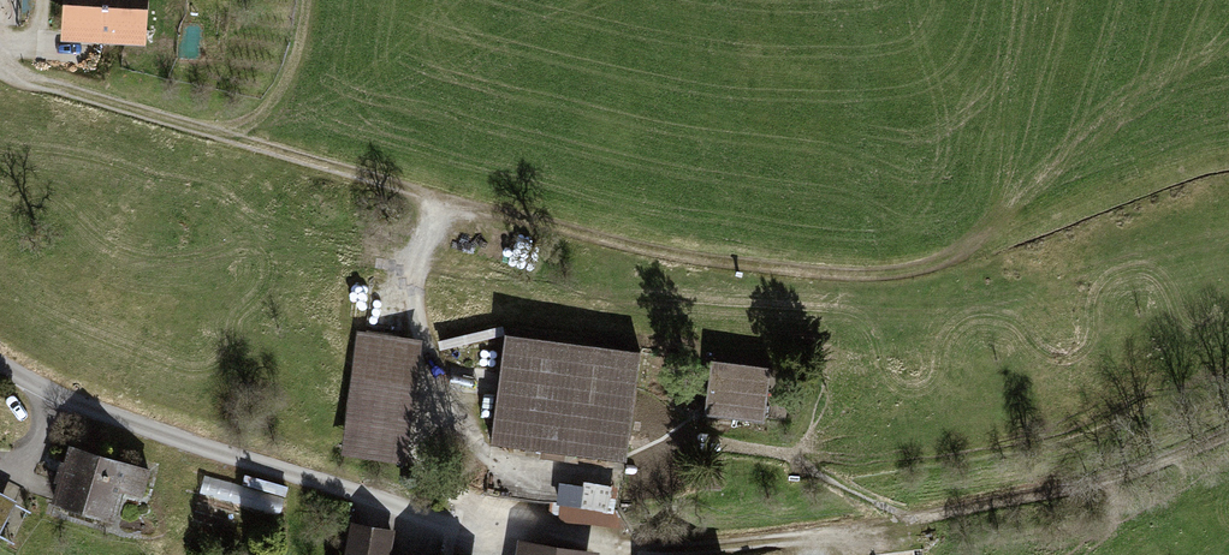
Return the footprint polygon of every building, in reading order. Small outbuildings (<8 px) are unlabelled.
[(59,39),(145,45),(148,0),(62,0),(59,39)] [(423,339),(358,331),(341,455),(406,464),(423,339)] [(641,352),(505,335),(491,445),(541,452),(541,458),(565,461),(565,454),(627,462),(641,352)] [(771,367),(711,360),(705,416),(765,423),(771,367)] [(151,470),(68,445),(50,503),(112,523),(122,492),(142,498),(151,470)] [(0,493),(0,532),(16,502),(0,493)] [(351,522),(345,554),(391,554),(396,530),(351,522)] [(518,540),(516,554),(599,554),(600,552),(518,540)]
